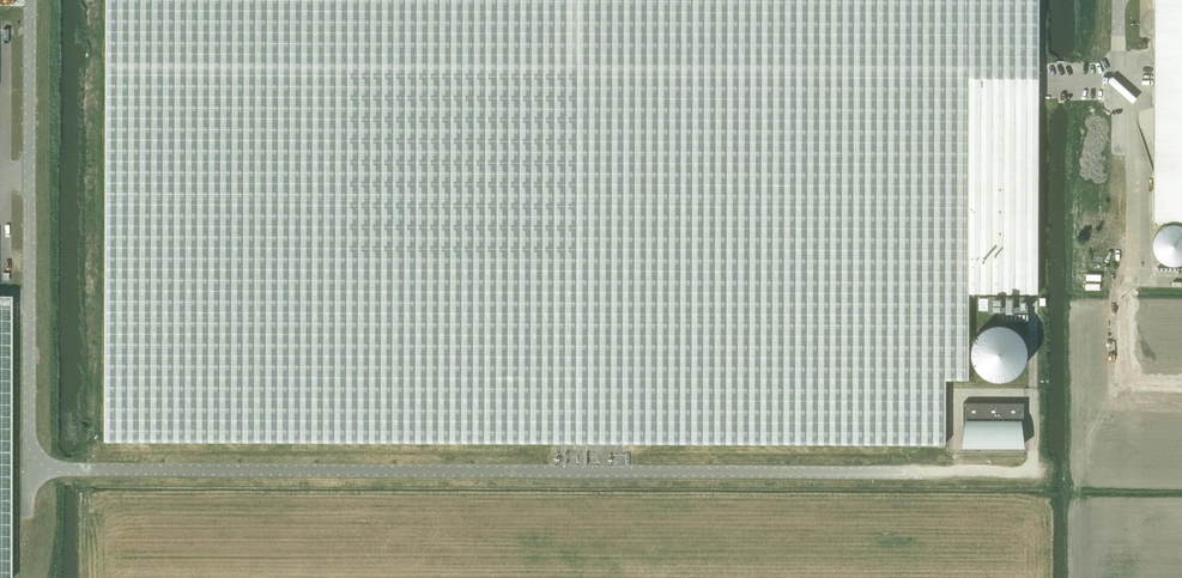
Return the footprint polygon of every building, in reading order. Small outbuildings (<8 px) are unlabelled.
[(105,440),(946,443),(946,378),(969,379),(969,292),(1038,293),(1039,0),(107,0),(105,440)] [(1153,220),(1181,220),(1181,0),(1154,0),(1153,220)] [(1179,226),(1173,225),(1167,225),(1162,226),(1157,230),(1153,235),(1151,242),(1151,249),(1154,255),(1159,260),(1165,263),(1172,264),(1178,262),(1181,260),(1181,228),(1179,226)] [(11,294),(0,294),(0,577),(11,577),(11,294)] [(988,310),(1027,310),(1027,294),(988,294),(988,295),(988,307),(988,310)] [(979,295),(979,307),(988,307),(988,295),(979,295)] [(1019,376),(1025,369),(1028,361),(1029,353),(1027,343),(1021,335),(1014,330),(1005,327),(995,328),(986,331),(980,337),(976,345),(974,354),(975,363),(979,371),(985,377),(993,381),(1002,382),(1011,380),(1019,376)] [(1024,425),(1024,402),(963,402),(963,425),(965,425),(963,442),(963,441),(1024,441),(1024,442),(1022,425),(1024,425)]
